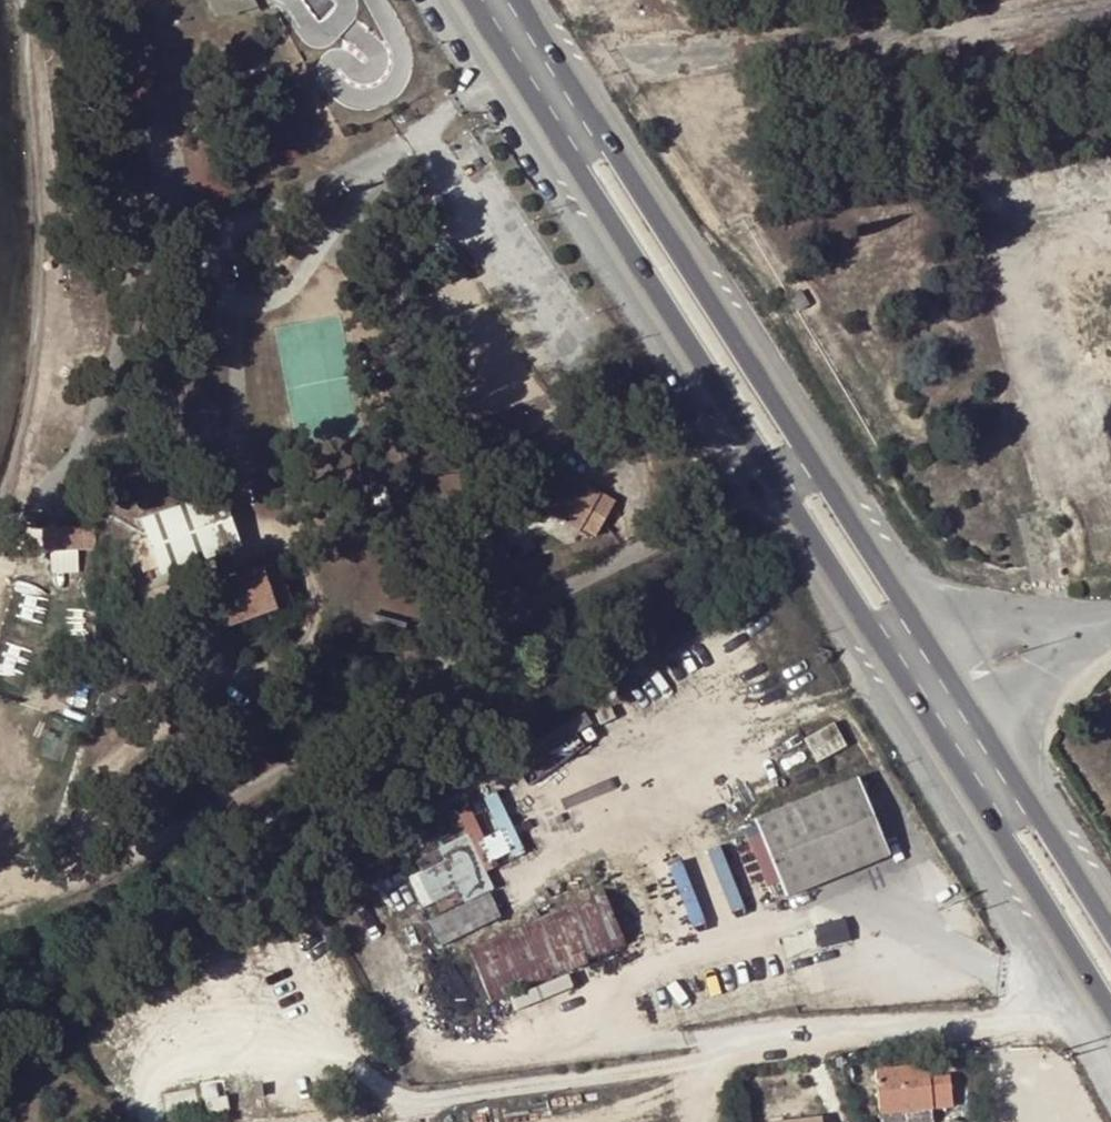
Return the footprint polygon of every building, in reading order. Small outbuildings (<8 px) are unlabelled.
[(286,465),(276,465),(276,471),(297,470),(297,460),(285,460),(286,465)] [(612,504),(547,470),(529,507),(578,532),(579,529),(595,537),(612,504)] [(238,545),(219,493),(141,521),(160,573),(238,545)] [(42,527),(43,546),(94,544),(94,525),(42,527)] [(276,562),(210,586),(225,627),(291,603),(276,562)] [(784,894),(887,852),(856,773),(753,816),(784,894)] [(468,834),(434,850),(435,852),(416,861),(421,872),(417,875),(431,904),(436,902),(441,913),(464,902),(464,903),(494,889),(468,834)] [(491,998),(625,939),(601,884),(467,942),(491,998)] [(834,922),(837,935),(853,931),(850,918),(834,922)] [(838,1057),(832,1058),(835,1068),(841,1067),(838,1057)] [(929,1066),(875,1071),(880,1113),(932,1108),(950,1106),(947,1075),(930,1077),(929,1066)] [(858,1073),(846,1077),(851,1092),(863,1088),(858,1073)] [(264,1096),(262,1085),(254,1087),(256,1098),(264,1096)] [(230,1111),(228,1097),(205,1101),(208,1115),(230,1111)] [(932,1108),(880,1113),(880,1121),(934,1121),(932,1108)]
